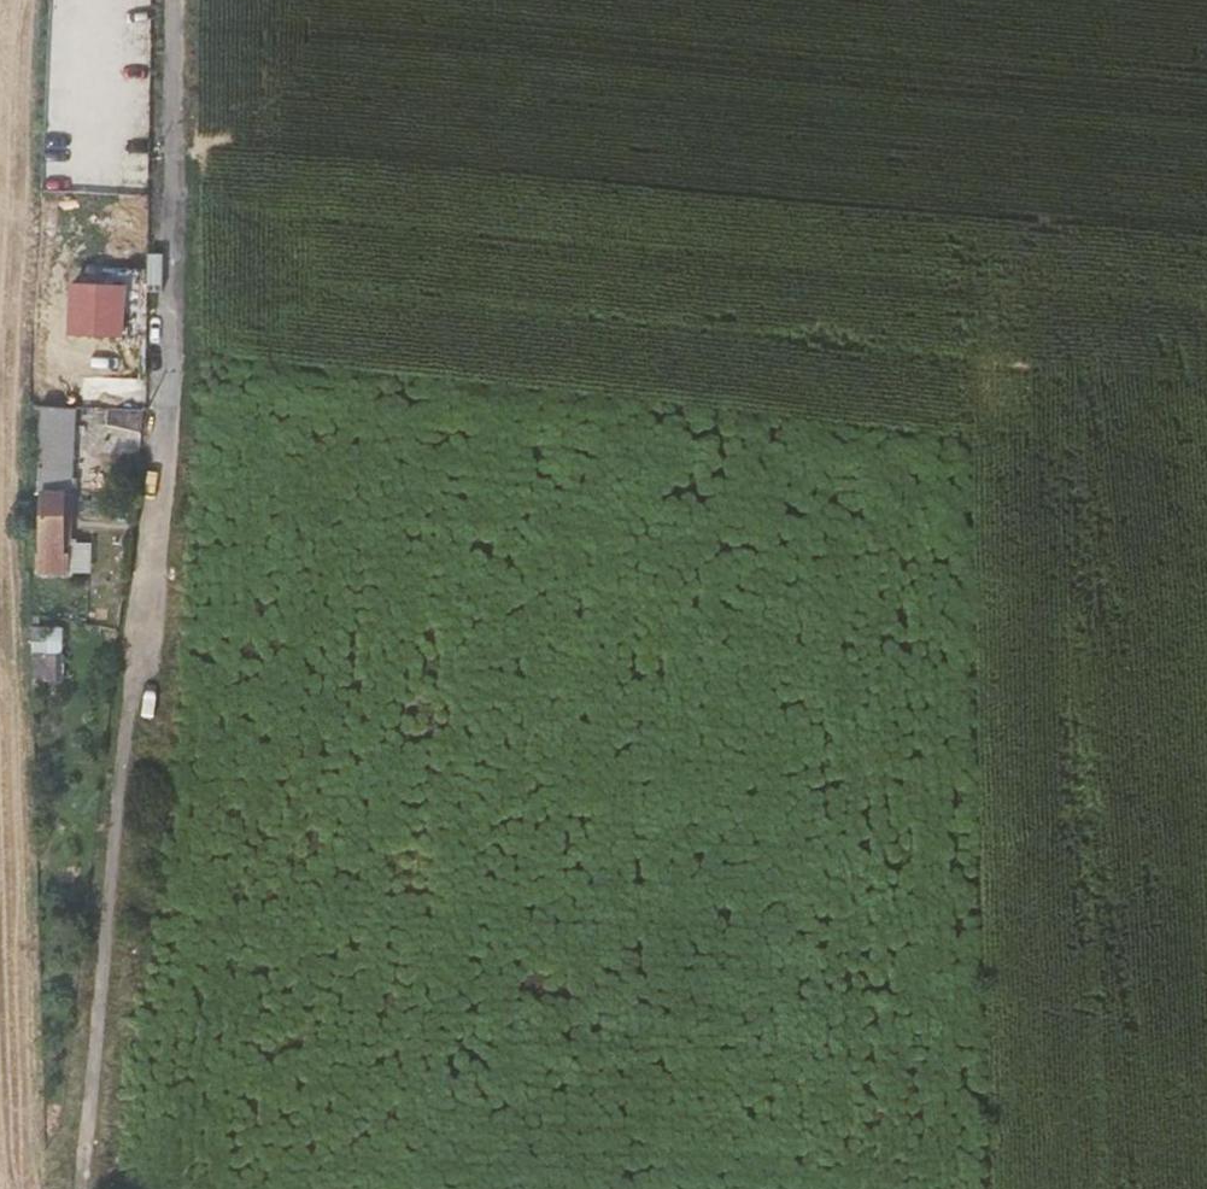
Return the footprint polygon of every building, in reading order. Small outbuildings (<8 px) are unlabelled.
[(77,278),(100,279),(100,258),(77,257),(77,278)] [(126,286),(79,284),(77,332),(124,334),(126,286)] [(74,509),(72,409),(43,409),(42,584),(76,583),(77,567),(69,565),(68,512),(74,509)] [(62,681),(62,627),(32,627),(32,682),(62,681)]
